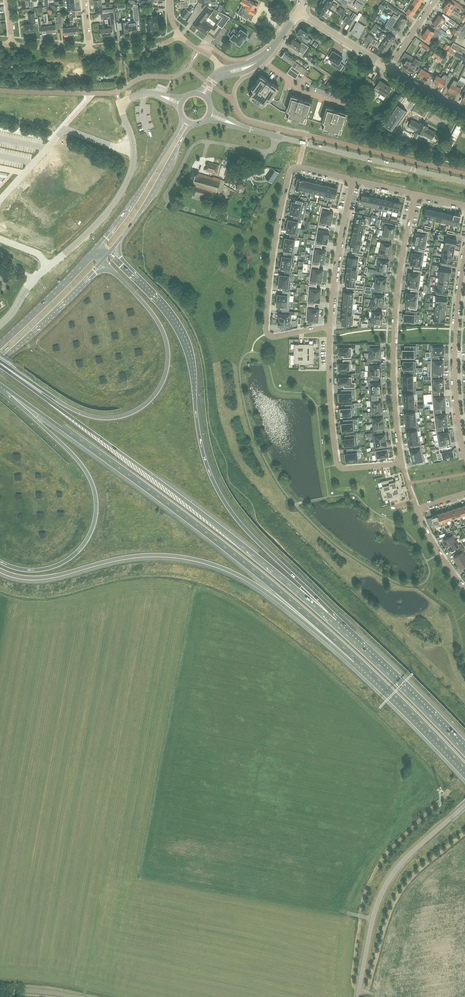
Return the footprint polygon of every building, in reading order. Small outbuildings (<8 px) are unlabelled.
[(259,6),(258,4),(256,3),(254,3),(249,0),(249,1),(247,0),(242,0),(241,2),(243,3),(244,4),(242,7),(245,9),(243,13),(244,14),(242,16),(248,20),(249,17),(252,18),(254,14),(255,15),(255,13),(256,14),(257,12),(256,11),(257,10),(256,10),(259,6)] [(325,0),(322,0),(322,1),(321,1),(320,3),(327,8),(329,6),(334,10),(336,8),(325,0)] [(365,3),(359,0),(356,0),(354,5),(361,9),(365,3)] [(450,2),(449,0),(448,1),(447,0),(445,3),(446,4),(446,5),(454,11),(458,13),(459,11),(456,9),(457,6),(460,8),(462,6),(462,5),(458,3),(454,0),(451,0),(450,2)] [(317,6),(315,9),(318,11),(317,11),(322,15),(323,14),(327,18),(329,14),(328,13),(330,10),(327,8),(320,3),(319,3),(319,2),(319,3),(318,3),(317,5),(317,6)] [(415,12),(418,7),(409,2),(408,4),(406,6),(415,12)] [(398,14),(399,11),(390,5),(388,7),(398,14)] [(453,13),(454,11),(446,5),(443,10),(449,14),(450,11),(453,13)] [(190,12),(193,8),(191,6),(188,10),(186,8),(181,14),(186,19),(191,12),(190,12)] [(412,17),(415,12),(406,6),(404,9),(403,11),(412,17)] [(215,38),(230,17),(220,12),(219,11),(218,14),(222,17),(213,28),(205,21),(211,13),(206,9),(194,25),(205,34),(207,32),(215,38)] [(114,12),(111,12),(111,13),(107,14),(109,27),(100,29),(101,35),(113,34),(112,27),(115,27),(114,21),(115,21),(115,20),(114,12)] [(35,19),(35,17),(34,13),(28,14),(29,21),(30,24),(25,24),(26,32),(27,32),(27,33),(29,33),(29,32),(34,31),(34,24),(35,23),(35,19)] [(377,22),(381,16),(375,13),(371,18),(377,22)] [(398,17),(394,14),(392,17),(404,25),(407,20),(399,14),(398,17)] [(439,15),(437,14),(435,17),(436,18),(436,19),(448,27),(449,25),(448,25),(446,23),(446,20),(439,15)] [(454,25),(456,22),(447,16),(445,19),(448,21),(447,21),(454,25)] [(401,28),(404,25),(392,17),(386,26),(392,30),(394,28),(399,32),(399,31),(400,32),(402,29),(401,28)] [(147,30),(155,29),(154,19),(146,20),(147,30)] [(448,27),(436,19),(435,20),(434,19),(432,23),(433,23),(433,24),(439,28),(440,26),(445,30),(448,27)] [(70,24),(71,34),(74,34),(74,35),(78,34),(77,26),(73,27),(73,20),(70,21),(70,24)] [(128,30),(137,29),(136,21),(127,22),(128,30)] [(128,32),(128,30),(127,22),(118,23),(118,25),(120,25),(120,33),(128,32)] [(352,33),(359,37),(361,34),(363,35),(365,32),(363,30),(365,27),(357,22),(353,27),(355,28),(352,33)] [(239,32),(234,28),(231,32),(233,34),(230,38),(233,39),(232,40),(235,43),(234,45),(238,47),(240,45),(241,44),(242,44),(243,42),(242,41),(248,34),(241,29),(239,32)] [(436,39),(440,33),(435,29),(433,32),(428,28),(424,32),(431,36),(436,39)] [(305,39),(310,43),(313,40),(307,36),(308,34),(301,29),(300,30),(299,30),(299,31),(299,32),(297,34),(304,39),(305,39)] [(380,31),(379,34),(392,42),(393,40),(394,40),(395,39),(395,38),(395,37),(389,33),(388,32),(386,35),(384,33),(383,33),(380,31)] [(428,41),(431,36),(424,32),(421,37),(428,41)] [(372,43),(375,39),(373,38),(374,37),(369,33),(365,39),(370,43),(370,42),(372,43)] [(388,48),(392,42),(379,34),(378,33),(376,36),(380,38),(380,39),(382,41),(381,42),(382,43),(382,44),(388,48)] [(301,44),(294,39),(289,45),(291,46),(290,47),(298,53),(299,52),(303,55),(308,47),(302,42),(301,44)] [(378,41),(376,44),(380,47),(379,49),(385,53),(388,48),(382,44),(382,43),(381,42),(379,41),(379,42),(378,41)] [(428,51),(430,47),(426,44),(423,43),(421,46),(423,48),(428,51)] [(344,65),(340,62),(343,57),(333,50),(328,58),(333,61),(330,64),(340,70),(344,65)] [(305,75),(308,71),(295,62),(296,60),(284,51),(281,56),(292,65),(291,66),(292,66),(300,72),(305,75)] [(407,68),(413,60),(414,58),(405,52),(402,57),(406,59),(402,65),(407,68)] [(421,61),(414,57),(414,58),(413,60),(407,68),(412,71),(416,65),(417,66),(421,61)] [(298,75),(300,72),(292,66),(290,69),(298,75)] [(422,77),(427,68),(425,67),(424,69),(421,68),(417,74),(422,77)] [(426,80),(430,74),(428,72),(429,70),(427,68),(422,77),(426,80)] [(438,84),(443,75),(444,73),(442,72),(441,74),(439,76),(436,75),(433,81),(438,84)] [(442,87),(446,80),(447,79),(446,79),(448,76),(444,73),(444,74),(443,75),(438,84),(442,87)] [(261,75),(252,88),(254,89),(249,96),(263,105),(267,99),(270,100),(279,88),(272,83),(271,84),(267,81),(268,80),(261,75)] [(369,86),(372,80),(367,77),(363,83),(369,86)] [(380,80),(377,79),(375,82),(377,84),(376,86),(382,90),(380,93),(385,96),(387,93),(391,87),(380,80)] [(453,92),(458,82),(453,79),(451,83),(448,90),(453,92)] [(459,80),(458,82),(453,92),(457,95),(462,87),(463,87),(464,83),(459,80)] [(305,116),(308,117),(312,102),(304,99),(304,101),(299,99),(300,98),(291,95),(287,110),(290,111),(287,119),(303,124),(305,116)] [(398,105),(385,124),(393,130),(407,112),(398,105)] [(323,130),(338,134),(340,127),(343,128),(348,113),(340,110),(339,112),(335,110),(335,109),(327,106),(323,118),(323,120),(322,121),(325,122),(323,130)] [(420,124),(411,119),(408,126),(416,131),(423,135),(423,134),(432,139),(435,132),(427,128),(428,126),(421,122),(420,124)] [(220,165),(208,161),(208,163),(207,163),(206,169),(206,171),(217,174),(220,165)] [(233,170),(227,168),(225,176),(226,176),(224,182),(232,184),(235,175),(248,178),(249,174),(240,172),(239,173),(236,172),(236,173),(235,172),(233,171),(233,170)] [(204,196),(209,176),(199,173),(199,172),(193,170),(189,184),(195,186),(193,193),(204,196)] [(277,175),(271,171),(266,179),(272,183),(277,175)] [(212,177),(209,176),(204,196),(215,199),(220,179),(213,177),(212,177)] [(239,192),(243,191),(245,187),(243,185),(242,184),(238,185),(236,189),(239,192)] [(305,201),(299,200),(298,203),(292,201),(292,202),(291,202),(291,205),(291,206),(291,207),(301,210),(302,208),(303,204),(304,204),(305,201)] [(322,206),(320,216),(332,218),(332,216),(333,216),(334,213),(333,213),(333,212),(328,211),(328,208),(322,206)] [(300,216),(301,210),(291,207),(290,214),(295,215),(295,218),(301,219),(301,216),(300,216)] [(430,220),(432,210),(426,209),(424,219),(430,220)] [(454,214),(452,225),(452,224),(458,225),(459,220),(460,220),(461,215),(454,214)] [(320,216),(318,225),(325,226),(325,223),(331,224),(331,223),(332,224),(332,220),(331,220),(332,218),(320,216)] [(300,222),(301,219),(295,218),(294,221),(288,220),(287,224),(288,224),(287,226),(298,228),(299,222),(300,222)] [(383,227),(382,230),(394,232),(394,231),(395,231),(396,228),(395,227),(389,225),(389,222),(382,221),(381,226),(383,227)] [(299,228),(298,228),(287,226),(286,232),(292,233),(291,236),(297,237),(299,228)] [(318,226),(316,235),(328,237),(328,235),(329,235),(329,231),(324,230),(324,227),(318,226)] [(380,235),(380,238),(386,240),(386,237),(393,238),(394,238),(394,234),(394,232),(382,230),(383,230),(382,235),(380,235)] [(417,232),(416,233),(415,233),(415,236),(416,237),(415,238),(427,241),(429,232),(423,230),(422,233),(417,232)] [(316,235),(314,244),(321,246),(321,242),(327,243),(328,243),(328,239),(328,237),(316,235)] [(297,240),(297,237),(291,236),(291,239),(285,238),(284,238),(284,242),(284,243),(284,244),(295,246),(296,240),(297,240)] [(445,238),(444,243),(455,245),(456,245),(457,240),(450,239),(450,238),(446,237),(446,238),(445,238)] [(379,247),(391,249),(392,244),(385,243),(386,240),(380,238),(380,239),(379,242),(381,242),(380,247),(379,247)] [(425,250),(427,241),(415,238),(415,240),(414,240),(413,244),(414,244),(414,245),(419,246),(419,249),(425,250)] [(350,249),(358,250),(357,253),(363,255),(363,251),(360,251),(361,246),(362,246),(351,243),(350,249)] [(294,252),(295,246),(284,244),(284,246),(283,246),(282,249),(283,250),(289,251),(288,254),(294,255),(295,252),(294,252)] [(314,246),(313,255),(325,257),(325,255),(326,255),(326,251),(325,251),(326,250),(320,250),(321,247),(314,246)] [(377,253),(376,256),(382,257),(383,254),(390,255),(391,249),(379,247),(378,253),(377,253)] [(413,252),(413,253),(411,253),(411,256),(412,257),(412,258),(423,260),(425,251),(419,250),(418,253),(413,252)] [(293,264),(294,255),(288,254),(288,257),(282,256),(282,257),(281,257),(281,260),(282,260),(281,262),(292,264),(293,264)] [(348,262),(358,264),(359,258),(359,255),(351,254),(351,257),(349,257),(348,262)] [(313,255),(312,264),(318,265),(318,262),(324,263),(324,262),(325,262),(325,259),(324,259),(325,257),(313,255)] [(382,260),(382,257),(376,256),(376,259),(375,264),(376,264),(376,265),(388,266),(388,264),(389,264),(390,261),(389,261),(382,260)] [(422,270),(423,260),(412,258),(411,260),(410,260),(410,264),(411,264),(411,265),(416,266),(415,269),(422,270)] [(291,270),(292,264),(281,262),(281,263),(281,264),(280,264),(280,268),(280,269),(286,269),(286,273),(292,273),(292,270),(291,270)] [(311,265),(310,275),(322,276),(322,274),(323,274),(324,271),(323,271),(323,270),(317,269),(318,266),(311,265)] [(374,270),(374,273),(380,274),(380,271),(387,272),(387,271),(388,272),(388,268),(388,266),(376,265),(375,270),(374,270)] [(409,272),(409,273),(408,273),(408,277),(409,277),(408,279),(420,280),(422,271),(415,270),(415,273),(409,272)] [(292,276),(292,273),(286,273),(286,275),(280,275),(279,275),(279,279),(279,281),(290,282),(290,276),(292,276)] [(376,279),(376,282),(385,283),(386,282),(387,278),(386,278),(379,277),(380,274),(374,273),(373,279),(376,279)] [(323,278),(322,278),(322,276),(310,275),(309,284),(315,285),(316,282),(321,282),(322,282),(323,278)] [(345,284),(353,285),(352,288),(356,288),(357,285),(355,285),(356,280),(357,280),(346,278),(345,284)] [(419,290),(420,280),(408,279),(408,281),(407,280),(407,284),(408,284),(408,285),(413,286),(413,289),(419,290)] [(291,282),(290,282),(279,281),(279,283),(278,283),(278,286),(278,287),(284,288),(284,291),(290,291),(291,282)] [(372,285),(372,291),(378,291),(378,288),(385,289),(385,283),(376,282),(375,285),(372,285)] [(309,285),(308,295),(320,296),(320,294),(321,294),(321,290),(320,290),(320,289),(315,289),(315,286),(309,285)] [(407,293),(405,293),(405,297),(406,297),(406,299),(418,300),(419,291),(412,290),(412,293),(407,293)] [(291,291),(290,291),(284,291),(284,295),(278,294),(277,296),(276,300),(289,301),(290,296),(291,291)] [(373,294),(373,299),(383,301),(384,298),(385,295),(384,295),(377,294),(378,291),(372,291),(371,294),(373,294)] [(314,301),(320,302),(320,298),(320,296),(308,295),(307,304),(314,304),(314,301)] [(370,308),(376,308),(376,306),(383,306),(383,301),(373,299),(371,299),(371,305),(370,305),(370,308)] [(418,300),(406,299),(406,301),(405,301),(404,304),(405,304),(405,305),(411,306),(410,309),(417,309),(418,300)] [(289,307),(289,301),(276,300),(276,304),(277,304),(276,306),(283,306),(283,311),(287,311),(289,311),(289,307)] [(307,305),(306,314),(318,315),(318,313),(319,313),(320,310),(319,310),(319,309),(313,308),(314,305),(307,305)] [(371,317),(382,318),(382,312),(376,311),(376,308),(370,308),(370,311),(373,311),(372,317),(371,317)] [(279,317),(279,320),(291,320),(292,314),(295,315),(295,312),(289,311),(287,311),(287,314),(279,313),(279,317)] [(415,323),(415,315),(417,315),(417,312),(410,311),(410,314),(409,314),(404,314),(404,315),(403,314),(403,318),(404,318),(404,321),(411,321),(411,323),(415,323)] [(306,314),(306,320),(313,321),(313,322),(317,322),(317,321),(318,321),(319,321),(319,317),(318,317),(318,315),(306,314)] [(369,320),(369,325),(375,326),(375,323),(382,323),(382,318),(371,317),(371,320),(369,320)] [(292,326),(291,326),(291,320),(279,320),(279,322),(278,322),(278,325),(286,326),(286,330),(292,329),(292,328),(292,326)] [(304,354),(304,344),(299,344),(294,344),(294,349),(294,354),(304,354)] [(314,349),(314,344),(309,344),(304,344),(304,354),(314,354),(314,349)] [(368,353),(381,353),(381,347),(374,347),(374,344),(367,344),(367,347),(367,350),(369,350),(369,353),(368,353)] [(338,350),(338,354),(344,354),(344,358),(351,358),(351,347),(347,347),(347,346),(342,346),(342,347),(339,347),(339,350),(338,350)] [(402,357),(416,357),(416,346),(410,346),(410,350),(402,350),(402,351),(402,355),(402,357)] [(431,351),(431,352),(426,352),(426,356),(431,357),(438,357),(438,354),(443,354),(443,353),(444,354),(445,350),(444,350),(444,347),(443,347),(443,346),(439,346),(439,347),(434,347),(434,351),(431,351)] [(380,359),(381,353),(368,353),(368,358),(367,358),(367,362),(366,362),(373,362),(373,359),(380,359)] [(304,364),(304,354),(294,354),(294,359),(294,364),(298,364),(299,364),(304,364)] [(314,354),(304,354),(304,364),(309,364),(314,364),(314,359),(314,354)] [(438,357),(431,357),(431,366),(444,366),(444,363),(443,363),(443,361),(438,361),(438,357)] [(339,367),(339,370),(342,370),(342,371),(347,371),(347,370),(351,370),(351,360),(344,360),(344,363),(338,363),(338,367),(339,367)] [(402,369),(409,369),(409,372),(415,372),(417,372),(417,367),(416,367),(416,361),(403,361),(403,364),(402,364),(402,369)] [(374,365),(373,362),(366,362),(366,365),(368,365),(368,370),(368,371),(381,370),(381,365),(374,365)] [(431,376),(438,376),(438,372),(443,372),(443,370),(444,370),(444,366),(431,366),(431,367),(431,372),(431,376)] [(374,376),(382,376),(382,373),(381,373),(381,370),(368,371),(368,379),(374,379),(374,376)] [(414,379),(413,375),(415,375),(415,372),(409,372),(409,375),(403,376),(403,382),(414,382),(414,379)] [(431,376),(432,385),(444,384),(444,381),(443,381),(443,379),(438,379),(438,376),(431,376)] [(339,380),(338,380),(338,384),(345,384),(345,388),(355,387),(355,383),(353,383),(352,382),(351,377),(339,377),(339,380)] [(370,388),(381,388),(381,382),(374,382),(374,379),(368,379),(368,383),(369,389),(370,388)] [(414,388),(414,382),(403,382),(403,388),(408,388),(410,388),(410,391),(416,391),(416,388),(414,388)] [(432,385),(432,394),(438,394),(438,390),(444,390),(444,388),(444,384),(432,385)] [(370,388),(370,394),(368,394),(368,397),(374,397),(374,394),(381,394),(381,391),(381,388),(370,388)] [(340,401),(342,401),(351,400),(351,393),(354,393),(354,389),(347,389),(347,393),(339,393),(339,394),(338,394),(338,398),(339,398),(340,401)] [(416,394),(416,391),(410,391),(410,394),(403,394),(404,400),(415,400),(414,394),(416,394)] [(433,403),(445,402),(445,398),(444,398),(444,396),(439,397),(438,394),(432,394),(433,403)] [(371,406),(382,405),(382,399),(375,400),(374,397),(368,397),(369,400),(370,400),(371,406)] [(415,406),(415,402),(415,400),(404,400),(404,407),(411,406),(411,409),(417,409),(417,406),(415,406)] [(445,402),(433,403),(434,412),(440,412),(440,408),(445,408),(445,406),(446,406),(445,402)] [(340,409),(339,409),(340,413),(341,413),(341,416),(353,415),(353,408),(355,408),(355,406),(355,404),(354,404),(348,404),(348,408),(340,408),(340,409)] [(382,405),(371,406),(371,412),(369,412),(370,415),(376,415),(375,412),(383,411),(382,405)] [(417,412),(417,409),(411,409),(411,411),(411,412),(405,413),(406,419),(416,418),(416,412),(417,412)] [(440,415),(440,412),(434,412),(435,421),(447,420),(447,416),(446,416),(446,414),(444,414),(440,415)] [(372,424),(384,423),(383,417),(376,418),(376,415),(370,415),(370,418),(372,418),(372,424)] [(417,424),(416,418),(406,419),(406,425),(413,425),(413,428),(419,427),(419,424),(417,424)] [(342,424),(340,424),(341,428),(342,428),(342,431),(346,431),(346,432),(349,432),(349,430),(355,430),(354,423),(358,422),(357,419),(348,419),(349,423),(342,423),(342,424)] [(436,431),(442,430),(442,426),(444,426),(447,426),(447,424),(448,423),(447,420),(435,421),(436,431)] [(384,423),(372,424),(373,429),(371,430),(371,433),(377,432),(377,429),(384,428),(384,423)] [(418,436),(418,430),(419,430),(419,427),(413,428),(413,431),(407,431),(408,438),(418,436)] [(443,433),(442,430),(436,431),(438,440),(450,437),(450,434),(449,434),(448,432),(444,432),(443,433)] [(372,436),(373,441),(386,440),(385,438),(386,437),(386,434),(385,434),(378,435),(377,432),(371,433),(372,436)] [(357,444),(356,434),(350,435),(350,438),(342,439),(343,443),(344,443),(344,446),(357,444)] [(419,436),(418,436),(408,438),(409,444),(415,443),(415,446),(421,445),(421,442),(420,442),(419,436)] [(438,440),(439,449),(445,448),(446,448),(445,444),(450,443),(450,441),(451,441),(450,437),(438,440)] [(386,442),(386,440),(373,441),(374,447),(372,447),(372,450),(380,449),(379,446),(386,445),(387,445),(387,442),(386,442)] [(412,456),(423,454),(421,445),(415,446),(416,449),(410,450),(411,451),(410,451),(410,455),(411,454),(412,456)] [(360,452),(359,448),(353,449),(353,453),(345,454),(344,454),(345,458),(346,458),(346,461),(350,461),(350,462),(354,461),(354,460),(358,460),(357,453),(360,452)] [(445,448),(439,449),(440,453),(441,453),(442,459),(444,459),(449,458),(450,459),(453,458),(453,457),(454,457),(453,454),(454,454),(453,450),(452,451),(452,450),(446,451),(445,448)] [(389,457),(388,453),(387,449),(380,449),(372,450),(370,451),(367,451),(367,456),(371,455),(371,453),(375,453),(376,458),(380,458),(380,457),(385,456),(385,457),(389,457)] [(425,463),(423,454),(412,456),(412,458),(411,459),(412,462),(413,462),(418,461),(419,464),(425,463)] [(401,487),(399,480),(395,481),(393,482),(393,479),(389,480),(392,490),(401,487)] [(392,490),(389,480),(381,482),(383,486),(384,488),(381,489),(382,492),(392,490)] [(402,497),(401,493),(400,493),(399,492),(402,491),(401,487),(392,490),(394,499),(402,497)] [(394,499),(392,490),(382,492),(384,500),(388,499),(388,498),(390,497),(390,500),(394,499)] [(454,509),(456,518),(462,517),(459,507),(454,509)] [(451,520),(456,518),(454,509),(448,511),(451,520)] [(443,513),(446,522),(451,520),(448,511),(443,513)] [(437,514),(440,523),(445,522),(443,513),(437,514)] [(435,527),(441,526),(440,523),(437,514),(432,516),(435,527)] [(456,540),(455,537),(456,536),(455,534),(453,531),(448,534),(449,537),(443,541),(446,546),(456,540)] [(462,546),(461,544),(459,545),(456,540),(446,546),(449,551),(456,547),(457,550),(462,546)] [(464,557),(464,554),(463,551),(464,550),(463,547),(458,551),(460,554),(454,558),(457,563),(464,557)]
